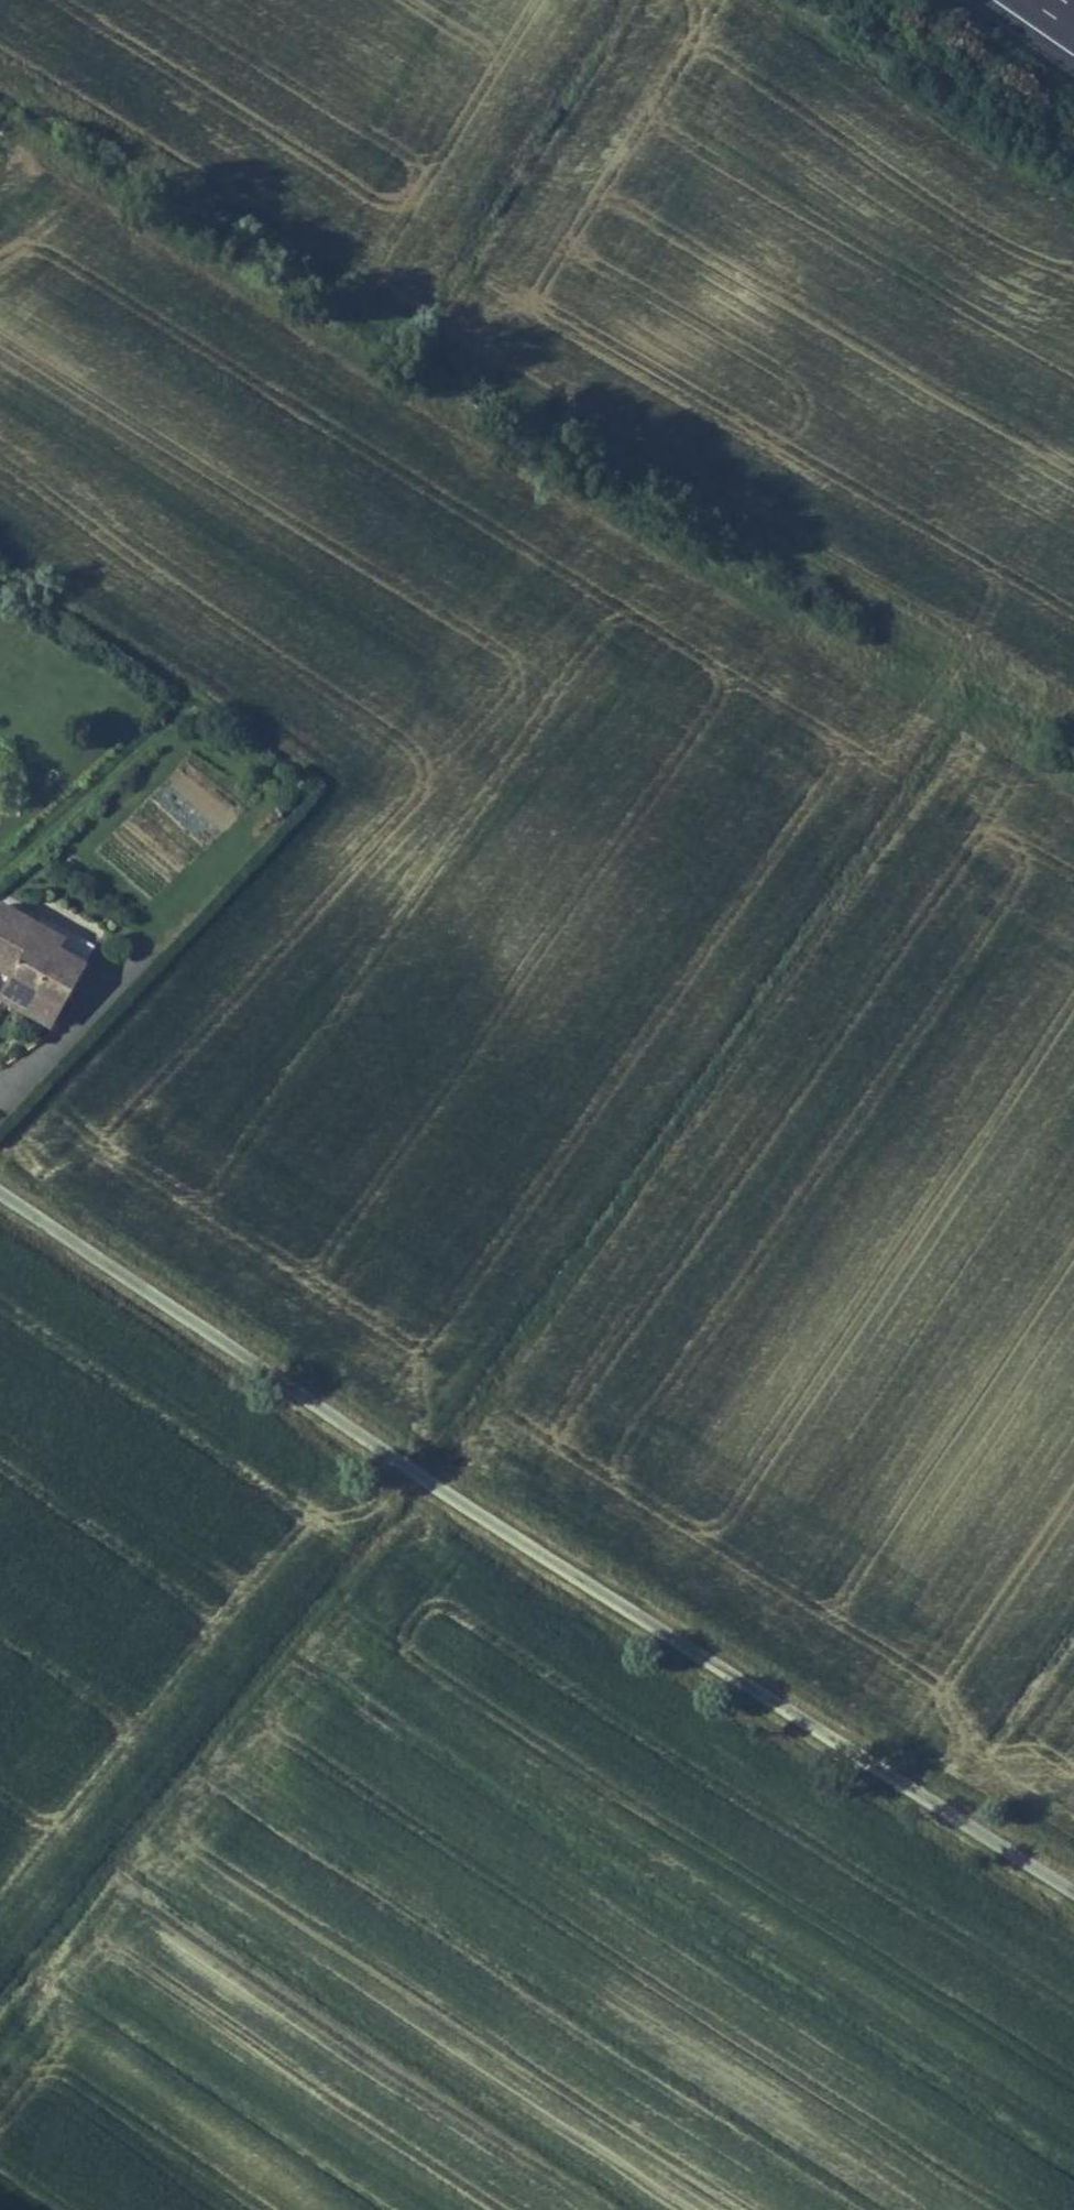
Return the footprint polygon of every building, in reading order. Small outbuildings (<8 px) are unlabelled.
[(101,933),(76,917),(71,927),(13,891),(0,911),(0,949),(6,953),(21,962),(42,975),(38,982),(61,996),(101,933)] [(54,1010),(61,996),(38,982),(42,975),(21,962),(9,982),(54,1010)]
